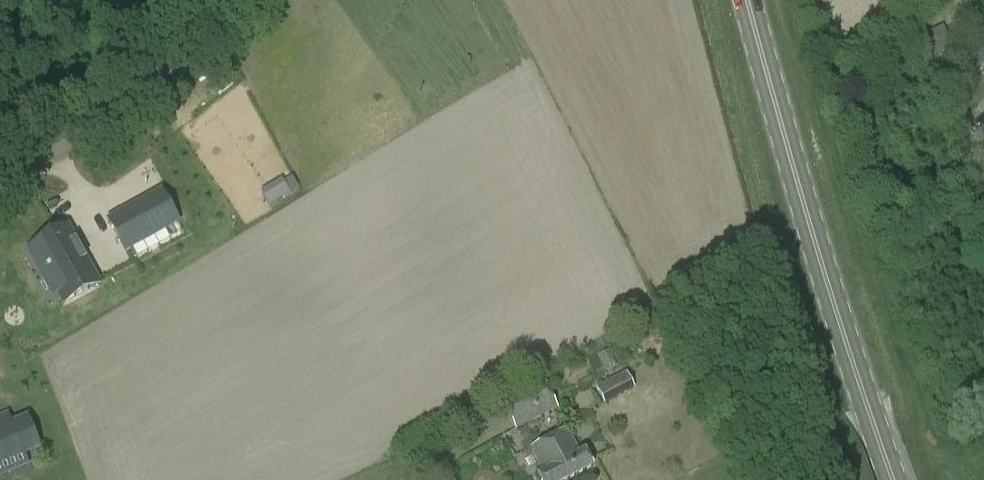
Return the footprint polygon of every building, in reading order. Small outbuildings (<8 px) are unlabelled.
[(195,157),(146,189),(164,216),(212,184),(195,157)] [(280,179),(258,191),(266,205),(288,194),(280,179)] [(73,236),(77,234),(95,261),(128,239),(100,196),(66,218),(68,219),(64,222),(73,236)] [(595,388),(604,405),(635,389),(626,372),(595,388)] [(500,399),(515,430),(558,409),(543,378),(500,399)] [(0,417),(0,466),(26,455),(8,413),(0,417)] [(541,479),(568,479),(593,467),(585,452),(579,455),(567,431),(532,449),(544,473),(538,476),(541,479)]
